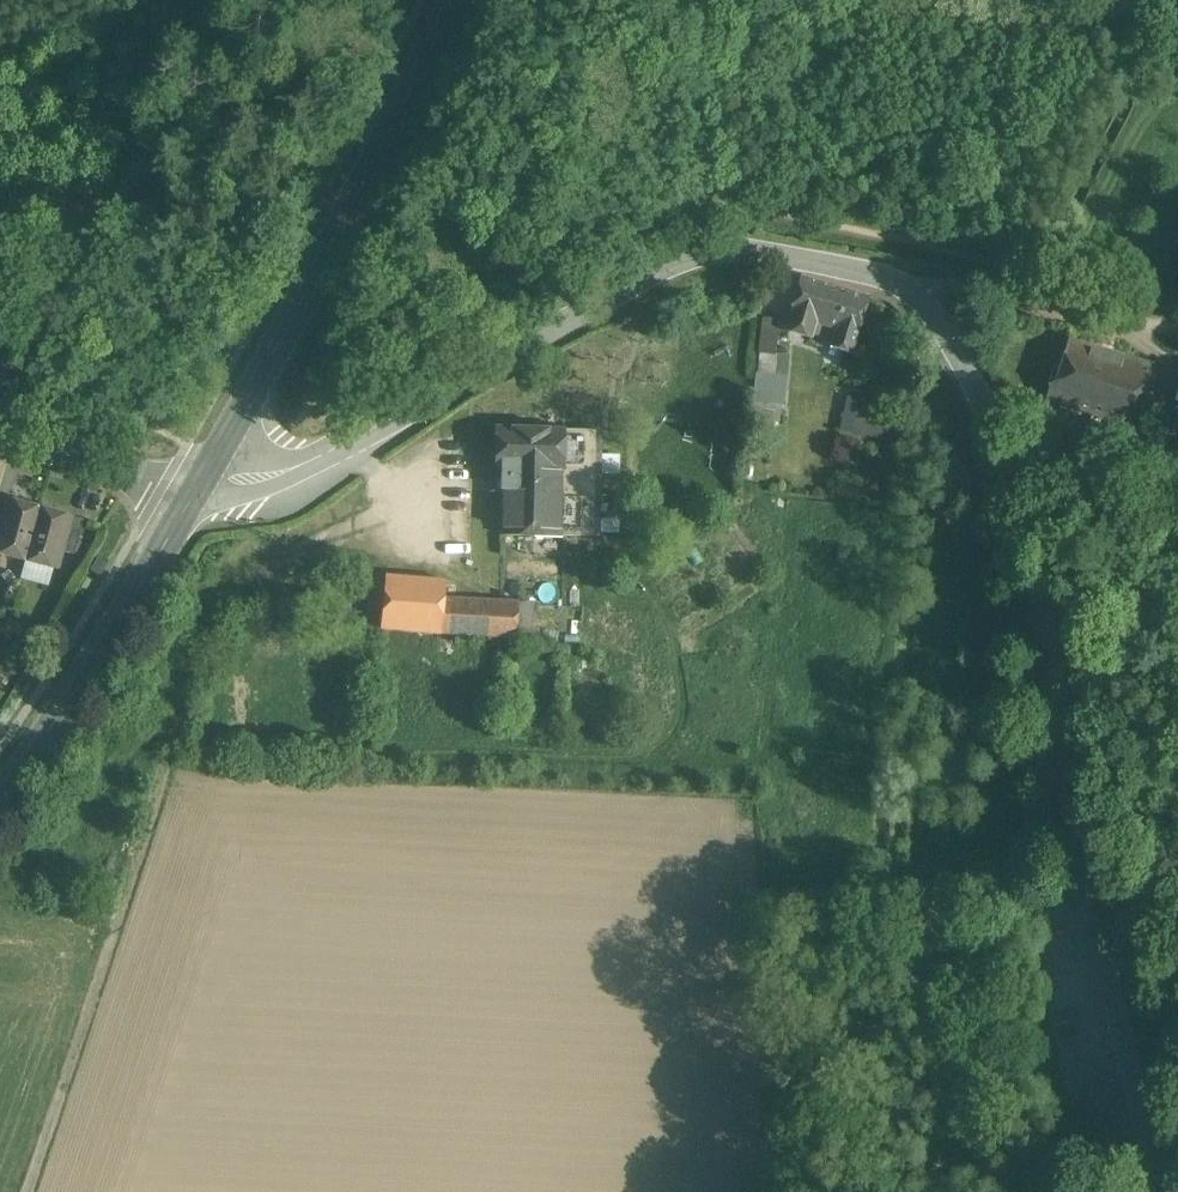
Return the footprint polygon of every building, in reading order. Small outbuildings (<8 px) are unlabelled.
[(870,297),(824,282),(802,275),(785,330),(814,339),(815,338),(817,333),(826,336),(836,339),(834,345),(853,351),(870,297)] [(776,355),(778,341),(780,319),(764,317),(760,352),(760,353),(776,355)] [(1050,399),(1094,413),(1112,355),(1068,341),(1050,399)] [(777,433),(778,426),(786,356),(760,353),(751,429),(751,430),(777,433)] [(1156,368),(1112,355),(1094,413),(1138,427),(1152,383),(1156,368)] [(883,437),(884,433),(884,432),(886,424),(877,422),(881,402),(846,395),(839,428),(839,429),(882,437),(883,437)] [(559,556),(560,537),(600,537),(600,432),(565,431),(565,430),(496,427),(495,467),(451,466),(451,487),(497,489),(498,493),(502,494),(502,536),(539,537),(538,556),(559,556)] [(1130,446),(1113,440),(1091,433),(1085,455),(1124,467),(1130,446)] [(7,509),(9,500),(0,497),(0,534),(7,509)] [(5,519),(0,537),(0,553),(25,560),(39,508),(10,500),(5,519)] [(55,568),(63,538),(69,516),(40,508),(26,560),(55,568)] [(74,554),(82,523),(83,520),(69,516),(60,550),(74,554)] [(443,596),(444,582),(386,578),(382,628),(439,632),(440,632),(443,596)] [(516,640),(520,604),(443,596),(440,632),(459,634),(516,640)] [(538,605),(520,604),(516,640),(535,642),(538,605)] [(439,632),(382,628),(380,654),(439,657),(439,632)] [(459,658),(459,634),(440,632),(439,632),(439,657),(459,658)]
